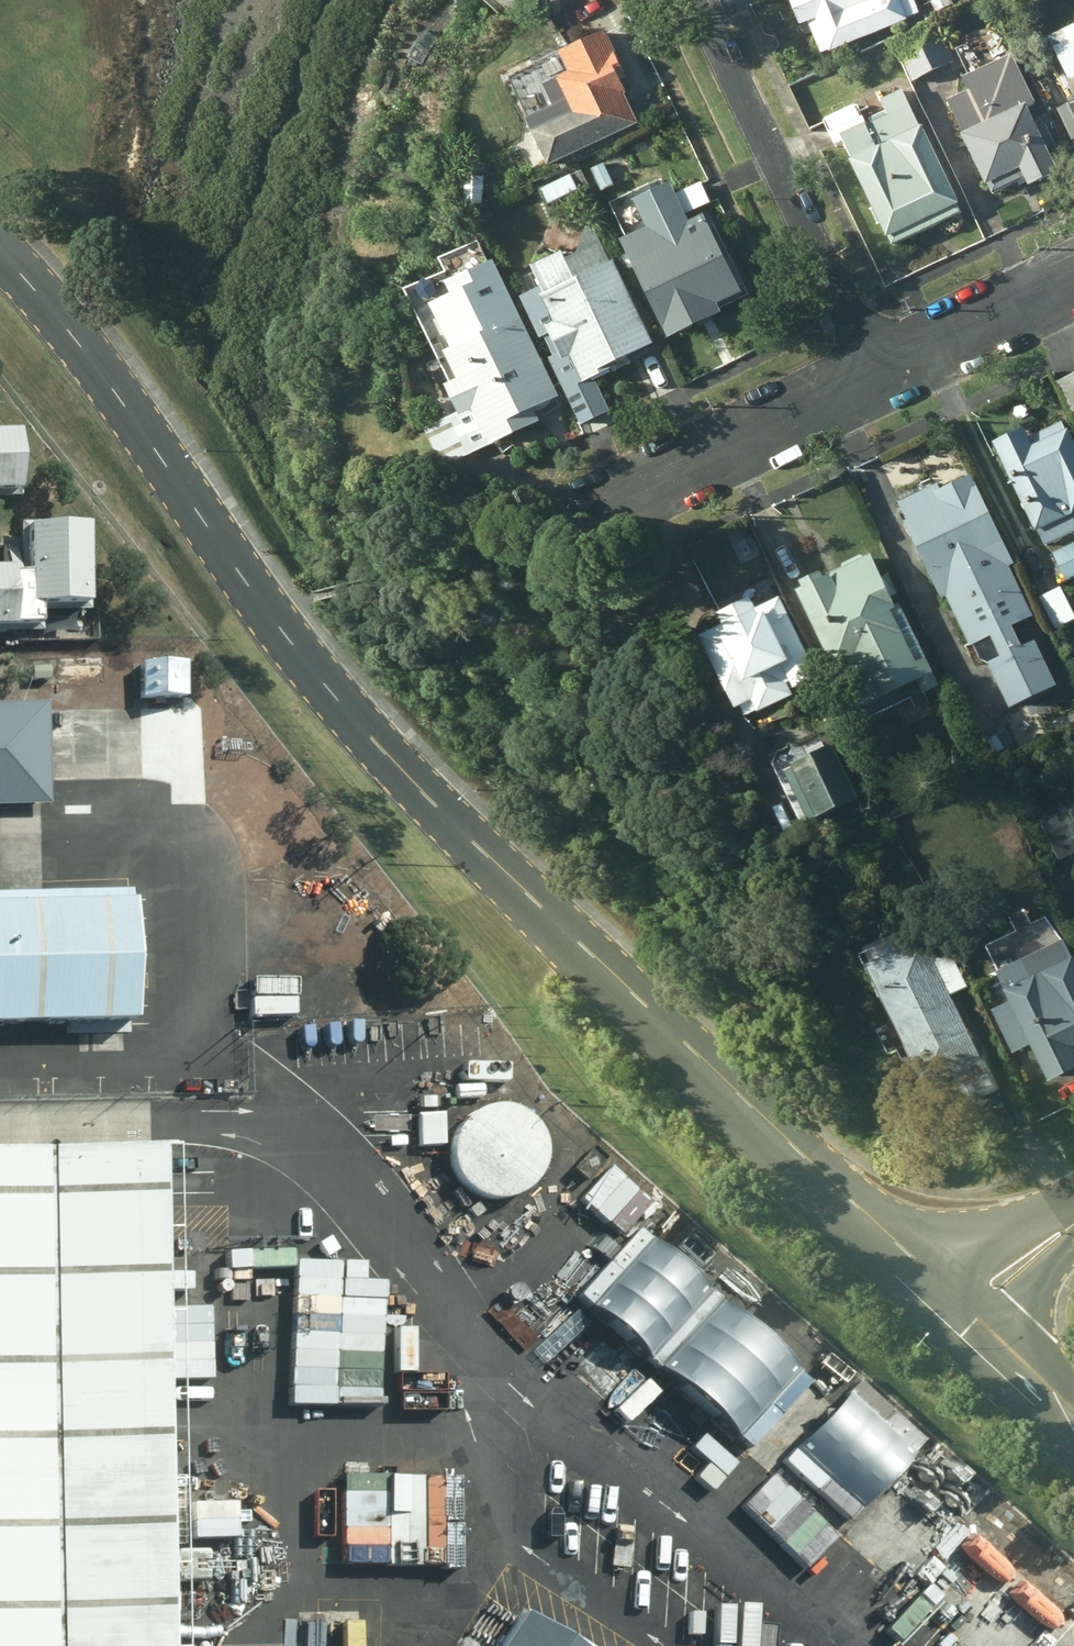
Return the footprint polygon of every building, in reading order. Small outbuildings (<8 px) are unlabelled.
[(493,1),(507,11),(522,8),(530,0),(493,0),(493,1)] [(813,59),(914,18),(906,0),(786,0),(778,3),(790,31),(800,27),(813,59)] [(951,64),(928,21),(886,41),(908,86),(951,64)] [(1050,35),(1071,79),(1068,82),(1073,96),(1073,24),(1050,35)] [(531,127),(553,173),(644,129),(624,86),(631,83),(609,36),(558,60),(546,89),(558,114),(531,127)] [(1002,71),(1002,70),(996,59),(976,69),(981,80),(981,81),(952,96),(996,189),(1026,175),(1027,174),(1031,181),(1061,167),(1012,66),(1002,71)] [(965,209),(905,85),(882,96),(888,109),(869,118),(881,142),(877,143),(865,119),(838,132),(892,244),(965,209)] [(1061,107),(1073,134),(1073,100),(1061,107)] [(593,172),(604,195),(636,179),(624,157),(593,172)] [(486,171),(467,170),(466,201),(485,201),(486,171)] [(573,177),(542,193),(552,211),(582,195),(573,177)] [(714,206),(705,187),(682,198),(679,193),(676,189),(674,190),(641,206),(654,234),(629,246),(676,345),(728,320),(729,320),(724,309),(747,298),(738,280),(709,220),(695,226),(695,225),(691,217),(714,206)] [(564,404),(498,268),(493,270),(480,244),(443,263),(449,278),(409,297),(442,365),(431,370),(445,399),(451,396),(461,416),(428,433),(445,469),(491,446),(494,453),(544,430),(537,417),(564,404)] [(589,387),(657,351),(618,267),(611,270),(578,286),(563,255),(533,270),(548,301),(540,305),(569,366),(577,362),(589,387)] [(592,393),(577,363),(555,374),(570,404),(592,393)] [(1050,381),(1070,421),(1073,419),(1073,369),(1050,381)] [(982,440),(1024,527),(1029,524),(1039,543),(1073,526),(1073,457),(1056,420),(1020,437),(1014,425),(982,440)] [(20,430),(0,430),(0,498),(23,497),(20,430)] [(1007,564),(962,473),(932,487),(929,481),(889,500),(898,518),(894,519),(932,597),(937,594),(962,646),(982,637),(990,655),(977,662),(999,706),(1047,683),(1025,637),(1012,644),(1004,626),(1026,615),(1002,566),(1007,564)] [(43,632),(42,612),(92,610),(90,521),(22,522),(23,574),(19,574),(19,549),(5,550),(5,566),(0,566),(0,633),(43,632)] [(1047,552),(1059,580),(1073,573),(1073,539),(1047,552)] [(792,586),(786,589),(824,669),(834,664),(854,706),(908,681),(914,694),(933,684),(893,602),(888,605),(884,595),(889,593),(880,573),(874,576),(864,553),(814,577),(810,568),(789,578),(792,586)] [(1056,585),(1034,596),(1050,631),(1073,619),(1056,585)] [(818,673),(780,593),(756,605),(750,593),(717,609),(721,616),(715,620),(717,623),(697,632),(732,705),(749,697),(756,711),(796,693),(792,686),(818,673)] [(58,653),(57,679),(107,681),(108,655),(58,653)] [(188,698),(188,662),(141,661),(141,698),(188,698)] [(52,666),(32,666),(32,681),(51,681),(52,666)] [(54,807),(52,703),(0,704),(0,808),(54,807)] [(86,703),(86,724),(115,725),(115,703),(86,703)] [(75,713),(56,712),(54,755),(74,756),(75,713)] [(145,730),(122,729),(121,775),(143,776),(145,730)] [(784,766),(809,824),(861,801),(837,746),(831,749),(824,733),(793,747),(796,754),(787,757),(784,766)] [(1032,820),(1051,861),(1070,853),(1073,862),(1073,802),(1032,820)] [(139,1018),(135,891),(0,892),(0,1023),(139,1018)] [(1058,911),(994,940),(1006,963),(999,966),(1012,994),(995,1003),(1017,1047),(1033,1039),(1051,1076),(1073,1065),(1073,943),(1058,911)] [(848,954),(878,1025),(946,993),(964,985),(948,950),(929,959),(915,926),(848,954)] [(976,1061),(946,993),(878,1025),(871,1031),(882,1055),(892,1050),(910,1091),(976,1061)] [(993,1089),(982,1062),(945,1077),(956,1104),(993,1089)] [(508,1103),(500,1102),(492,1103),(484,1105),(476,1109),(469,1114),(463,1120),(458,1127),(455,1134),(453,1142),(452,1151),(453,1159),(455,1167),(458,1175),(463,1181),(469,1188),(476,1192),(484,1196),(492,1198),(500,1199),(509,1198),(517,1196),(524,1192),(531,1187),(537,1182),(542,1175),(546,1167),(548,1159),(549,1150),(548,1142),(546,1134),(542,1127),(537,1119),(531,1113),(525,1108),(517,1105),(508,1103)] [(446,1115),(417,1116),(418,1147),(446,1146),(446,1115)] [(173,1152),(0,1155),(0,1645),(182,1645),(173,1152)] [(649,1235),(636,1224),(607,1257),(619,1268),(649,1235)] [(648,1353),(707,1286),(649,1235),(619,1268),(589,1301),(648,1353)] [(619,1268),(607,1257),(577,1290),(589,1301),(619,1268)] [(720,1297),(707,1286),(648,1353),(660,1364),(720,1297)] [(720,1297),(660,1364),(739,1433),(769,1400),(798,1366),(720,1297)] [(811,1377),(798,1366),(769,1400),(781,1411),(811,1377)] [(879,1417),(891,1405),(858,1374),(847,1386),(879,1417)] [(879,1417),(847,1386),(794,1443),(826,1473),(859,1504),(912,1447),(879,1417)] [(781,1411),(769,1400),(739,1433),(752,1444),(781,1411)] [(912,1447),(923,1435),(891,1405),(879,1417),(912,1447)] [(815,1485),(826,1473),(794,1443),(782,1455),(815,1485)] [(375,1473),(329,1471),(328,1531),(373,1532),(375,1473)] [(848,1516),(859,1504),(826,1473),(815,1485),(848,1516)] [(403,1474),(378,1474),(378,1549),(401,1549),(402,1564),(424,1564),(423,1492),(403,1492),(403,1474)] [(526,1616),(507,1645),(573,1645),(526,1616)]
